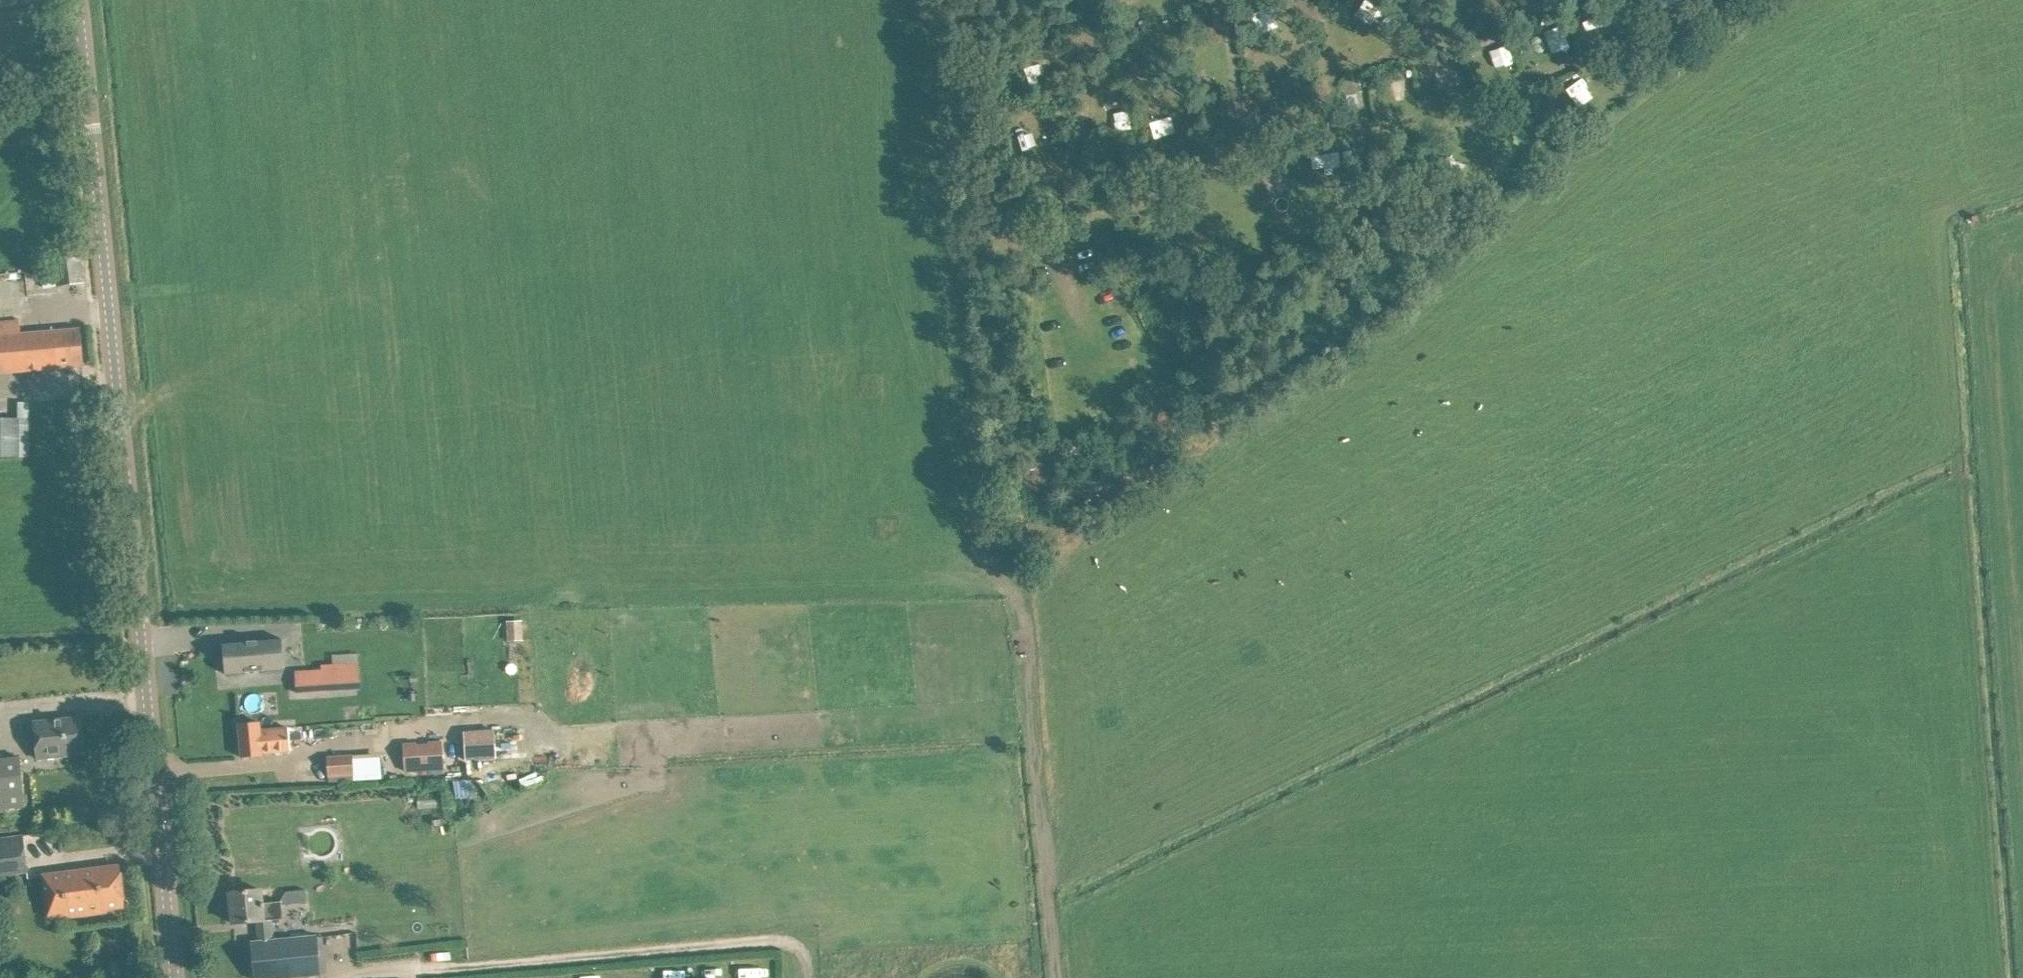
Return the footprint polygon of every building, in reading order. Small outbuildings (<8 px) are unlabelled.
[(1321,157),(1324,175),(1341,172),(1338,154),(1321,157)] [(80,256),(60,259),(54,260),(58,286),(83,282),(80,256)] [(0,322),(0,373),(84,365),(80,328),(21,333),(19,319),(0,322)] [(19,402),(19,417),(0,417),(0,456),(29,456),(29,402),(19,402)] [(513,637),(526,637),(526,620),(513,620),(513,637)] [(223,644),(226,674),(285,668),(282,638),(223,644)] [(361,687),(360,664),(325,666),(325,672),(297,674),(298,691),(361,687)] [(81,717),(34,722),(38,759),(68,755),(68,753),(84,751),(81,717)] [(239,724),(242,757),(262,756),(262,753),(290,751),(287,727),(259,730),(258,722),(239,724)] [(494,730),(464,732),(465,759),(496,757),(494,730)] [(404,743),(405,771),(444,770),(442,742),(404,743)] [(379,753),(327,756),(328,776),(380,773),(379,753)] [(0,759),(0,808),(26,805),(21,757),(0,759)] [(0,837),(0,871),(26,868),(22,835),(0,837)] [(120,866),(100,869),(42,875),(46,915),(66,913),(67,917),(107,912),(106,908),(124,906),(120,866)] [(250,890),(230,892),(233,923),(258,921),(260,941),(253,941),(256,977),(286,977),(321,975),(317,935),(272,939),(270,920),(283,918),(281,901),(262,903),(261,889),(250,890)] [(744,963),(744,977),(769,977),(770,964),(744,963)]
